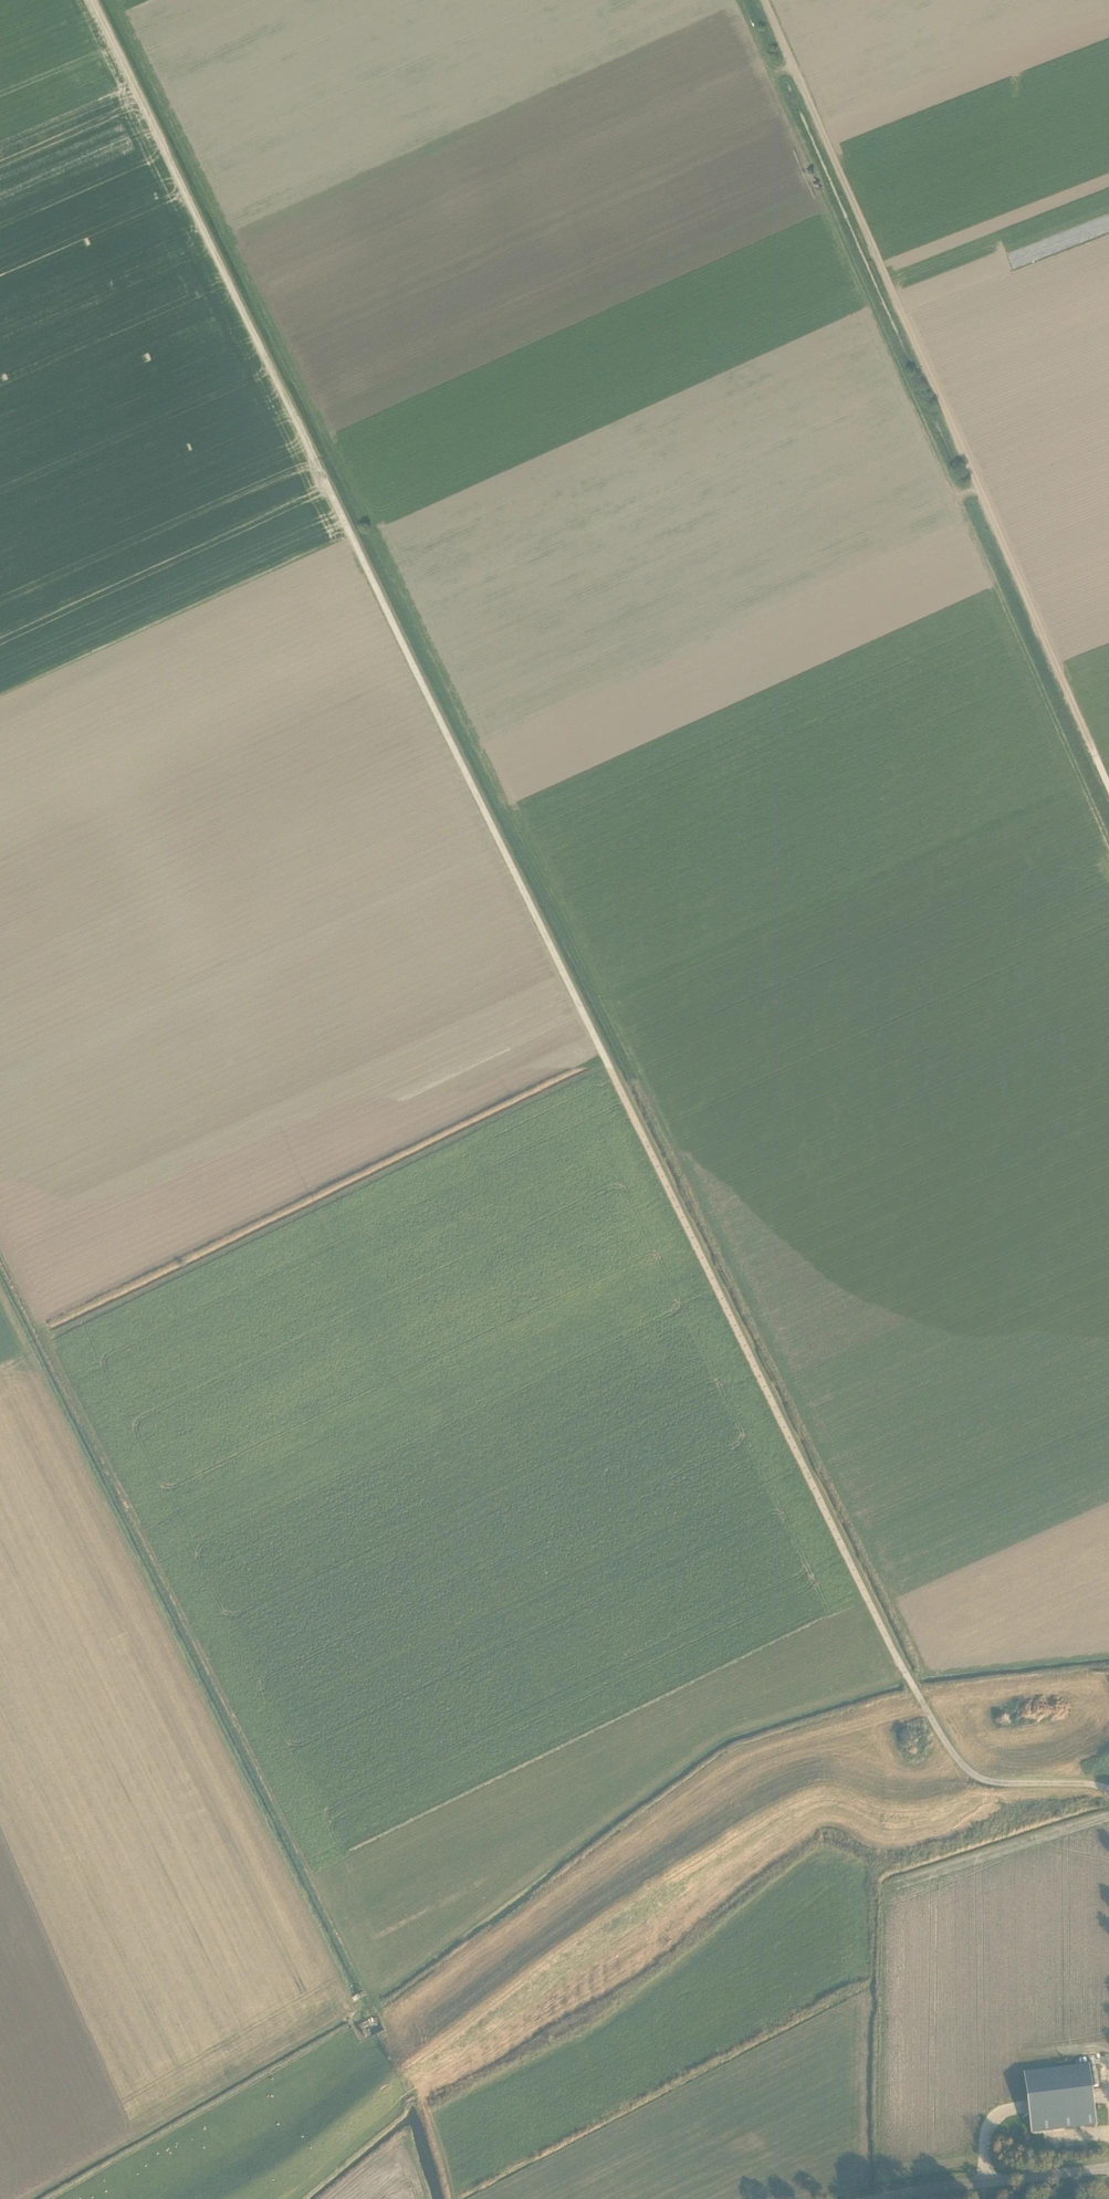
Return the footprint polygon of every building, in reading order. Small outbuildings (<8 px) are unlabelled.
[(1032,2134),(1096,2126),(1089,2065),(1024,2073),(1032,2134)]
